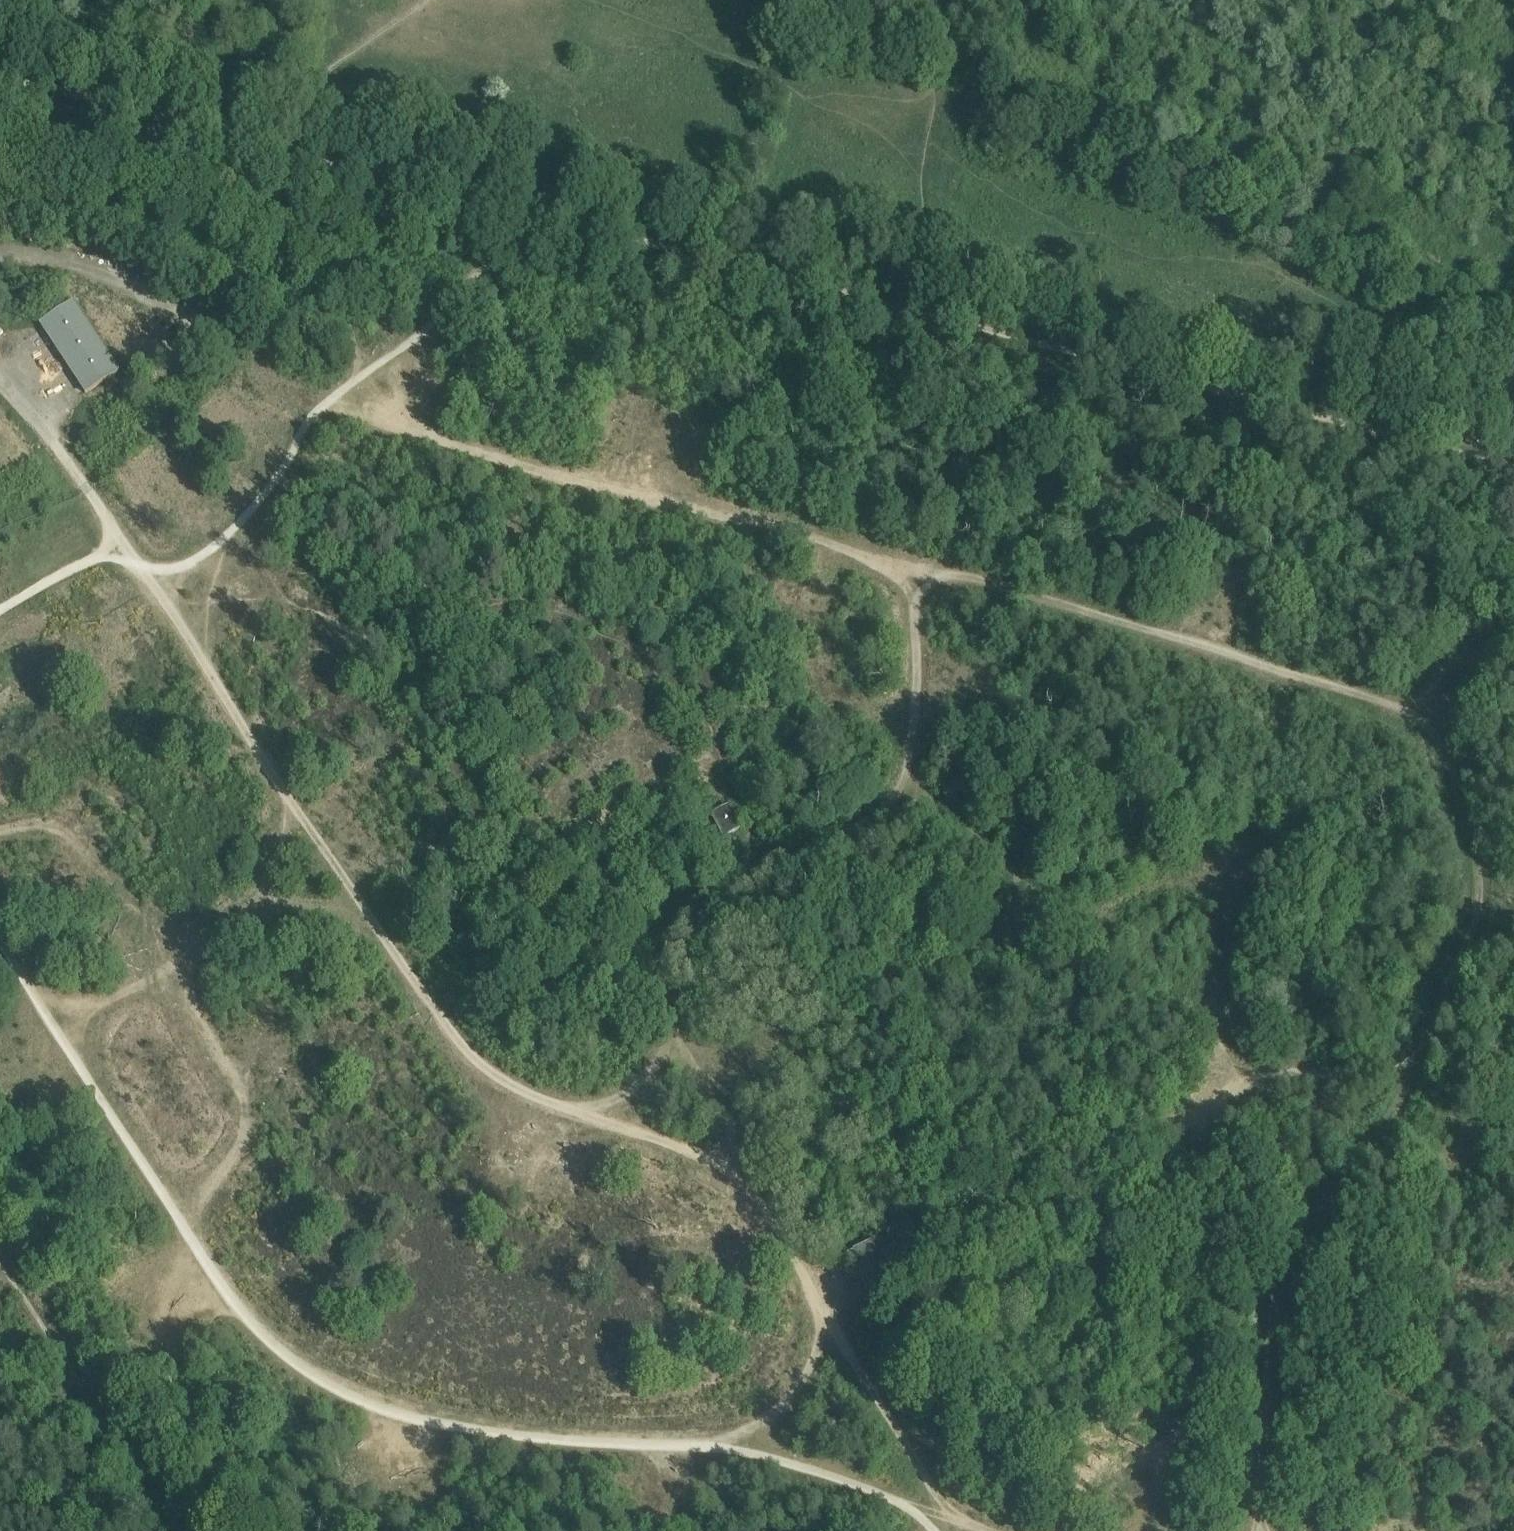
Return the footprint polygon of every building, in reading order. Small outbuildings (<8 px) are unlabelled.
[(74,302),(39,325),(85,396),(120,372),(74,302)] [(730,806),(710,816),(723,840),(742,829),(730,806)] [(891,1232),(853,1251),(872,1289),(910,1269),(909,1268),(911,1267),(893,1233),(892,1233),(891,1232)]
